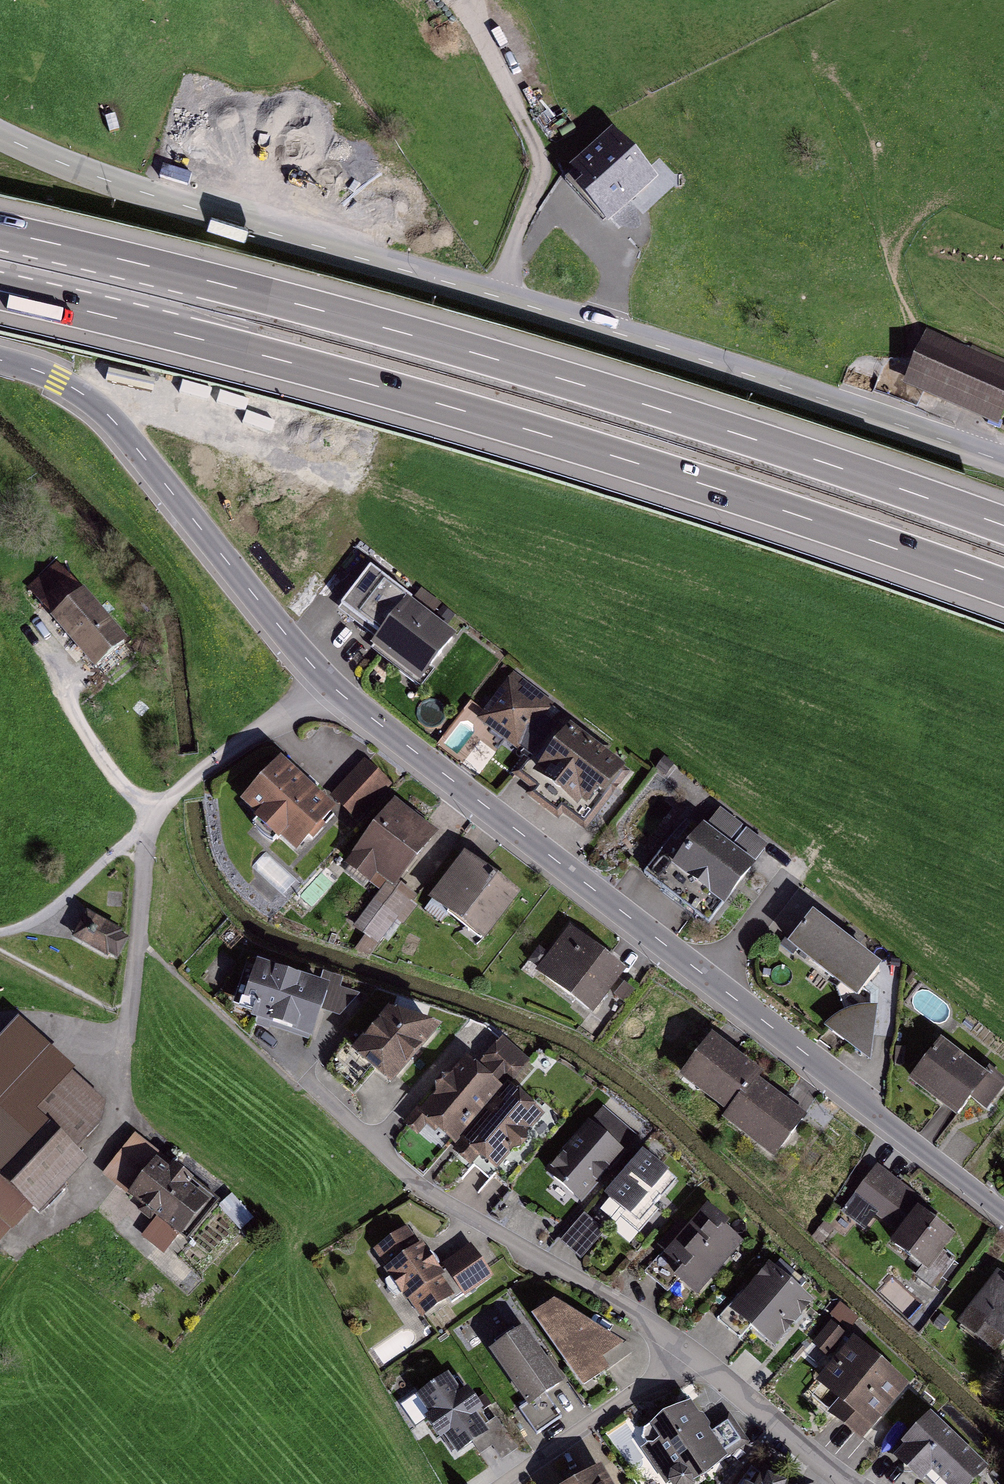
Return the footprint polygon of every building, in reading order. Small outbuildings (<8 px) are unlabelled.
[(579,178),(621,222),(660,185),(618,141),(579,178)] [(901,382),(1001,425),(1003,419),(1003,366),(923,331),(901,382)] [(60,567),(30,593),(103,679),(133,653),(60,567)] [(460,639),(371,570),(339,611),(377,640),(369,650),(421,690),(460,639)] [(514,674),(479,718),(515,746),(550,702),(514,674)] [(565,721),(523,775),(595,832),(638,778),(565,721)] [(280,758),(243,798),(301,851),(338,811),(280,758)] [(366,762),(331,797),(357,822),(391,787),(366,762)] [(392,803),(347,859),(381,887),(354,920),(375,937),(412,891),(402,883),(437,840),(392,803)] [(693,822),(651,879),(711,923),(753,866),(693,822)] [(467,853),(433,899),(490,940),(524,895),(467,853)] [(86,912),(74,935),(108,953),(108,952),(117,956),(128,937),(119,932),(120,931),(86,912)] [(814,917),(789,949),(833,984),(841,1017),(824,1032),(871,1068),(878,1015),(865,1010),(863,999),(884,973),(814,917)] [(570,932),(537,976),(600,1024),(633,980),(570,932)] [(337,993),(255,967),(240,1014),(322,1040),(337,993)] [(354,1053),(394,1087),(441,1033),(387,1015),(354,1053)] [(102,1125),(103,1097),(19,1019),(0,1039),(0,1233),(102,1125)] [(720,1041),(686,1082),(737,1122),(765,1087),(770,1081),(720,1041)] [(431,1123),(459,1147),(513,1085),(530,1066),(503,1042),(481,1067),(471,1058),(410,1127),(420,1136),(431,1123)] [(913,1089),(963,1127),(979,1106),(990,1115),(1003,1098),(1003,1089),(991,1079),(989,1082),(946,1048),(913,1089)] [(513,1085),(459,1147),(496,1180),(550,1118),(513,1085)] [(737,1122),(732,1128),(782,1168),(815,1127),(765,1087),(737,1122)] [(579,1206),(639,1137),(605,1107),(545,1176),(579,1206)] [(136,1143),(106,1182),(190,1247),(220,1208),(136,1143)] [(629,1245),(681,1189),(645,1156),(593,1212),(629,1245)] [(907,1240),(898,1251),(928,1275),(921,1284),(938,1297),(958,1272),(948,1263),(961,1246),(876,1178),(857,1201),(907,1240)] [(702,1303),(751,1250),(709,1211),(660,1264),(702,1303)] [(604,1234),(584,1216),(561,1242),(581,1259),(604,1234)] [(410,1228),(373,1253),(420,1321),(488,1274),(470,1248),(438,1269),(410,1228)] [(772,1355),(814,1309),(771,1269),(720,1325),(735,1339),(745,1329),(772,1355)] [(998,1276),(959,1323),(991,1349),(998,1341),(1003,1346),(1003,1280),(998,1276)] [(556,1306),(533,1321),(582,1393),(610,1375),(602,1363),(626,1348),(625,1346),(556,1306)] [(528,1330),(491,1355),(529,1412),(522,1416),(537,1438),(562,1422),(550,1404),(569,1391),(528,1330)] [(859,1448),(909,1394),(852,1341),(812,1383),(837,1405),(826,1417),(859,1448)] [(453,1378),(417,1403),(456,1459),(474,1447),(480,1456),(492,1448),(502,1462),(518,1451),(497,1420),(486,1427),(453,1378)] [(669,1483),(702,1483),(747,1455),(728,1427),(711,1438),(688,1404),(638,1436),(669,1483)] [(996,1478),(937,1423),(910,1452),(944,1483),(991,1483),(996,1478)] [(609,1473),(589,1483),(615,1483),(609,1473)]
